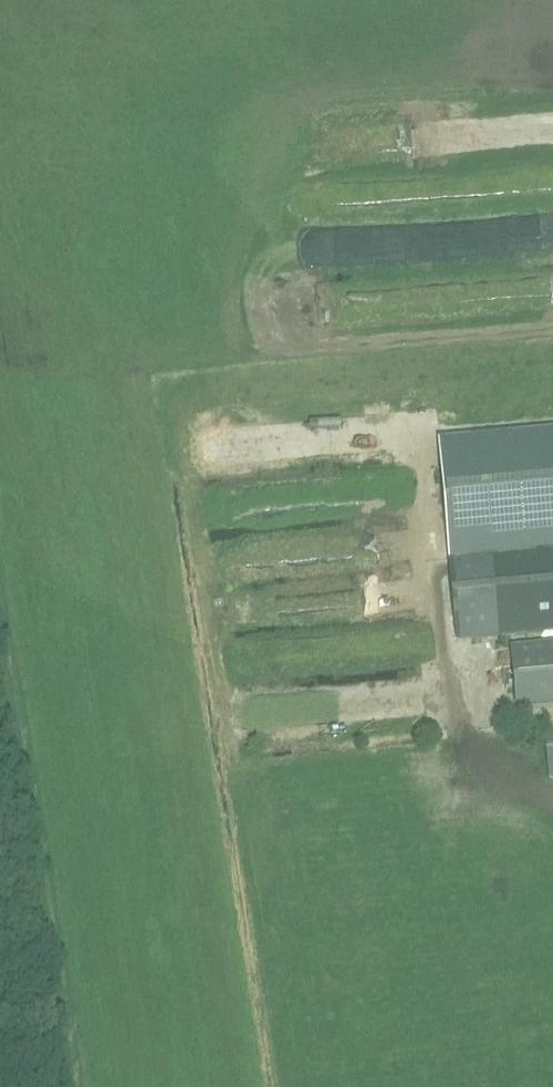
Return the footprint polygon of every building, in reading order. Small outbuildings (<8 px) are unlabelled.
[(439,444),(448,551),(449,556),(456,639),(498,635),(552,630),(552,434),(439,444)] [(287,544),(288,569),(318,566),(316,542),(287,544)] [(552,703),(552,644),(511,647),(516,706),(552,703)] [(391,713),(391,697),(373,698),(373,714),(391,713)]
